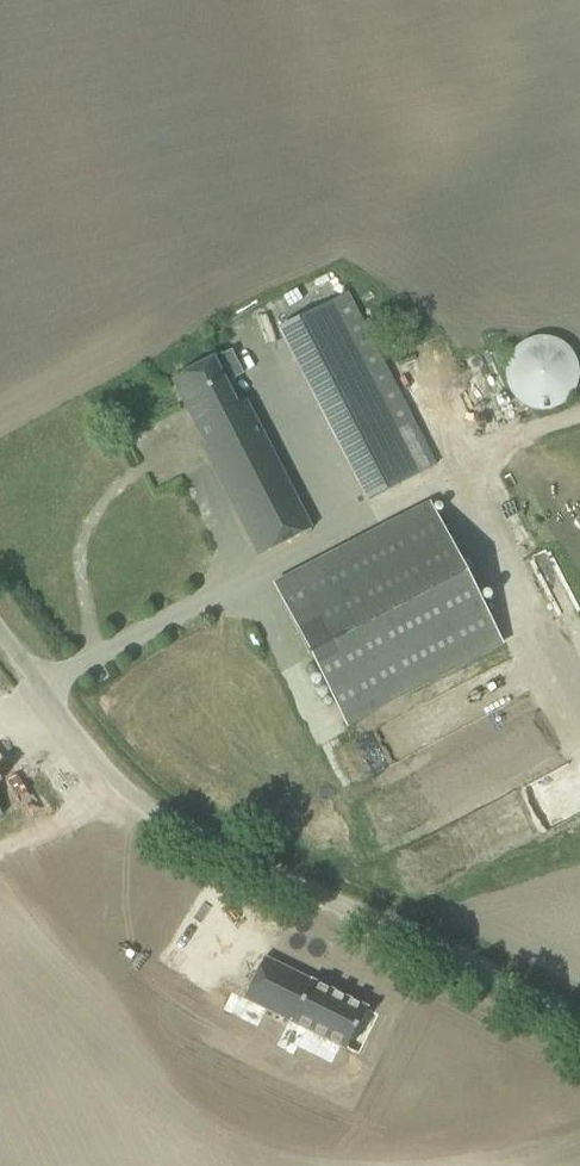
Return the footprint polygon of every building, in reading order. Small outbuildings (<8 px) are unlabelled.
[(368,500),(419,474),(332,303),(279,330),(368,500)] [(516,401),(523,406),(531,410),(537,411),(546,411),(558,408),(567,402),(574,394),(578,384),(579,373),(578,362),(575,355),(569,347),(555,339),(545,337),(536,337),(529,340),(521,344),(514,349),(508,358),(505,365),(505,375),(507,384),(511,393),(516,401)] [(312,529),(255,418),(246,423),(213,358),(171,380),(204,444),(201,446),(258,557),(312,529)] [(502,641),(432,506),(274,588),(344,723),(502,641)] [(553,557),(529,566),(555,637),(579,629),(553,557)] [(434,878),(483,851),(465,819),(416,846),(434,878)] [(265,956),(244,997),(346,1048),(367,1008),(265,956)]
